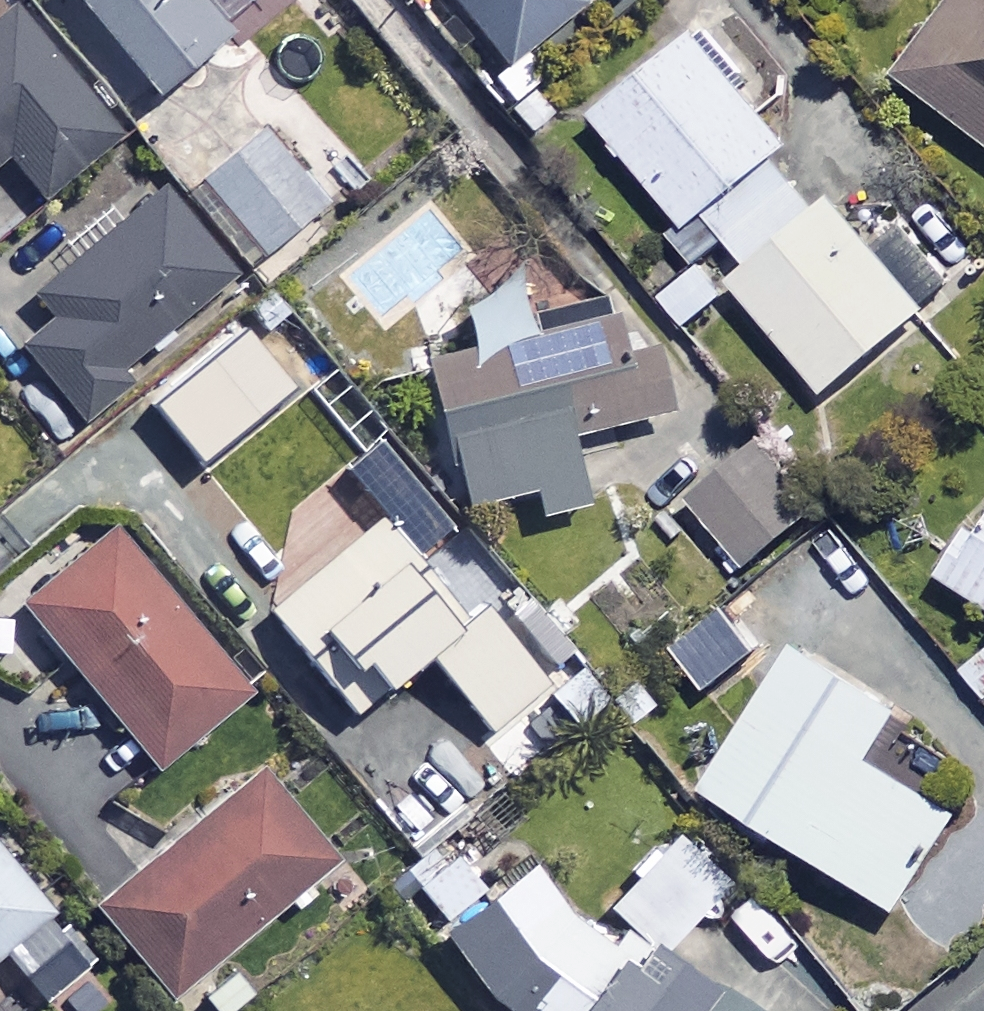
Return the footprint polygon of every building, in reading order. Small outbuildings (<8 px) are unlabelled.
[(150,87),(226,25),(206,0),(79,0),(150,87)] [(499,58),(570,0),(452,0),(499,58)] [(901,70),(983,134),(983,0),(956,0),(901,70)] [(8,5),(0,12),(0,156),(4,153),(43,200),(118,137),(8,5)] [(704,210),(771,154),(769,150),(785,136),(738,80),(747,72),(698,14),(586,107),(682,222),(701,207),(704,210)] [(489,74),(530,127),(553,109),(532,82),(546,71),(526,46),(489,74)] [(327,200),(262,124),(189,187),(253,263),(327,200)] [(704,210),(669,239),(692,267),(654,299),(679,330),(735,284),(820,386),(921,302),(825,187),(809,199),(771,154),(704,210)] [(15,343),(78,413),(236,269),(157,182),(30,298),(46,315),(15,343)] [(533,325),(515,270),(449,292),(466,347),(421,361),(465,499),(527,479),(538,510),(585,495),(565,432),(664,399),(645,340),(616,349),(601,303),(533,325)] [(250,402),(200,338),(142,384),(192,448),(250,402)] [(803,507),(756,444),(686,496),(733,559),(803,507)] [(936,568),(983,600),(983,495),(936,568)] [(456,605),(379,513),(266,607),(347,706),(419,647),(488,730),(576,658),(534,607),(516,622),(484,582),(456,605)] [(247,689),(111,525),(18,602),(154,766),(247,689)] [(890,695),(791,629),(696,772),(887,899),(951,803),(859,742),(890,695)] [(167,990),(289,890),(298,901),(320,883),(312,872),(333,854),(259,764),(93,900),(167,990)] [(590,921),(515,856),(494,881),(444,838),(409,879),(446,910),(428,932),(522,1010),(682,1010),(710,978),(666,941),(731,864),(677,818),(590,921)] [(39,994),(89,953),(0,845),(0,987),(39,994)]
